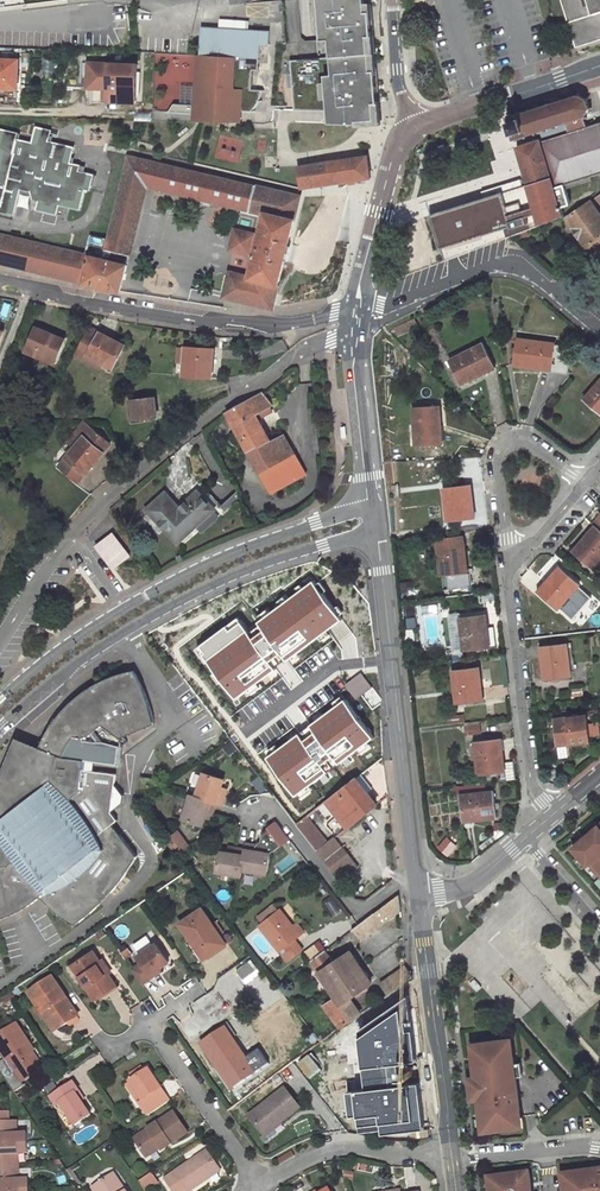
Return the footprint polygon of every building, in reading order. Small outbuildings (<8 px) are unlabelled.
[(294,110),(329,111),(329,115),(330,123),(330,125),(356,126),(356,125),(376,123),(375,116),(374,104),(379,104),(377,87),(376,71),(372,71),(371,60),(369,36),(373,36),(372,29),(371,11),(366,12),(365,0),(319,0),(321,30),(322,40),(330,40),(332,57),(290,61),(294,110)] [(356,128),(358,128),(382,127),(381,117),(380,101),(378,79),(377,63),(374,36),(372,7),(371,0),(365,0),(366,12),(371,11),(372,29),(373,36),(369,36),(371,60),(372,71),(376,71),(377,87),(379,104),(374,104),(375,116),(376,123),(356,125),(356,126),(356,128)] [(583,36),(599,30),(599,0),(571,0),(583,36)] [(283,22),(282,1),(246,2),(247,16),(257,16),(257,24),(283,22)] [(219,20),(219,28),(248,30),(248,22),(219,20)] [(201,27),(200,55),(258,58),(259,44),(268,45),(269,31),(248,30),(219,28),(201,27)] [(173,104),(168,113),(233,116),(233,108),(240,109),(240,110),(251,111),(255,106),(259,101),(260,96),(261,90),(251,89),(252,69),(258,70),(259,58),(258,58),(200,55),(197,105),(173,104)] [(18,60),(0,60),(0,88),(17,88),(18,60)] [(137,64),(88,62),(86,99),(90,100),(90,110),(135,112),(137,64)] [(568,133),(588,127),(585,118),(587,117),(592,108),(589,99),(579,94),(509,116),(514,130),(517,139),(541,131),(565,123),(568,133)] [(588,127),(568,133),(544,141),(544,140),(519,148),(527,172),(532,185),(544,224),(566,215),(562,206),(573,202),(567,184),(599,173),(599,123),(588,127)] [(568,133),(565,123),(541,131),(544,140),(544,141),(568,133)] [(80,210),(85,189),(90,190),(93,175),(78,171),(80,165),(70,163),(74,147),(48,141),(50,131),(35,127),(32,142),(16,139),(17,133),(0,129),(0,205),(1,205),(0,211),(14,214),(20,189),(29,191),(32,200),(38,201),(36,210),(57,215),(59,205),(80,210)] [(276,299),(300,196),(126,156),(122,175),(148,181),(147,186),(264,214),(250,276),(229,271),(223,296),(225,296),(274,308),(276,299)] [(298,166),(301,188),(370,178),(366,156),(326,162),(298,166)] [(102,259),(128,265),(147,186),(148,181),(122,175),(121,180),(107,239),(102,259)] [(539,216),(529,186),(524,188),(522,184),(516,186),(510,188),(511,192),(431,218),(441,251),(513,229),(513,231),(530,226),(528,220),(539,216)] [(599,254),(599,212),(598,209),(593,201),(568,219),(588,247),(587,248),(595,258),(599,254)] [(252,259),(256,231),(232,228),(228,256),(252,259)] [(0,234),(0,262),(122,291),(128,265),(102,259),(107,239),(91,235),(86,255),(0,234)] [(415,319),(395,328),(399,335),(408,330),(407,327),(416,322),(415,319)] [(91,355),(104,362),(114,367),(125,344),(91,327),(77,354),(88,360),(91,355)] [(65,340),(36,328),(26,352),(52,362),(54,356),(58,357),(65,340)] [(568,371),(572,345),(518,338),(515,364),(535,367),(535,366),(568,371)] [(483,343),(449,361),(461,384),(479,375),(478,374),(494,366),(483,343)] [(211,377),(214,349),(187,347),(184,374),(211,377)] [(88,360),(102,367),(104,362),(91,355),(88,360)] [(584,399),(599,413),(599,380),(584,399)] [(258,415),(273,406),(263,393),(228,412),(235,425),(272,494),(306,475),(294,452),(279,460),(269,443),(272,440),(258,415)] [(157,416),(154,397),(129,401),(132,420),(157,416)] [(440,405),(414,408),(417,445),(442,443),(440,426),(442,426),(440,405)] [(230,427),(235,425),(228,412),(223,415),(230,427)] [(91,428),(60,466),(79,481),(110,443),(91,428)] [(279,460),(294,452),(284,434),(272,440),(269,443),(279,460)] [(469,485),(444,488),(449,521),(475,518),(472,495),(471,495),(469,485)] [(180,509),(166,494),(148,510),(179,543),(196,526),(213,511),(214,510),(198,493),(180,509)] [(219,518),(213,511),(196,526),(202,533),(219,518)] [(574,551),(593,568),(599,560),(599,530),(596,526),(596,527),(590,534),(589,533),(574,551)] [(131,557),(112,534),(97,546),(115,569),(131,557)] [(463,537),(438,540),(442,573),(447,573),(449,588),(472,585),(471,573),(469,574),(468,569),(467,570),(465,559),(466,559),(463,537)] [(546,585),(539,593),(557,609),(580,584),(560,566),(545,584),(546,585)] [(254,627),(280,661),(337,618),(311,584),(254,627)] [(485,614),(460,617),(464,650),(490,647),(487,625),(486,625),(485,614)] [(203,666),(229,701),(269,670),(244,636),(203,666)] [(575,676),(572,651),(568,652),(567,644),(543,647),(544,657),(543,657),(546,680),(575,676)] [(479,666),(453,670),(457,704),(482,700),(481,690),(482,690),(479,666)] [(9,916),(22,910),(34,902),(41,897),(48,904),(53,909),(56,912),(66,919),(75,925),(90,914),(101,903),(105,899),(115,887),(126,872),(136,856),(112,825),(117,820),(111,812),(107,810),(104,808),(102,805),(102,801),(102,800),(110,793),(114,794),(116,775),(83,770),(84,760),(118,765),(121,738),(155,724),(150,706),(143,688),(139,690),(133,677),(123,679),(113,683),(97,690),(84,698),(76,704),(70,709),(60,720),(51,732),(33,747),(37,752),(33,755),(30,751),(27,753),(25,756),(24,758),(24,761),(2,780),(0,781),(0,919),(9,916)] [(298,797),(370,741),(344,707),(271,762),(298,797)] [(464,714),(447,716),(448,724),(465,722),(464,714)] [(588,716),(588,715),(587,716),(555,720),(558,744),(568,743),(568,744),(591,740),(588,716)] [(467,734),(482,732),(480,720),(465,722),(467,734)] [(499,738),(475,742),(479,774),(504,771),(502,749),(501,749),(499,738)] [(16,741),(2,780),(24,761),(24,758),(25,756),(27,753),(30,751),(33,755),(37,752),(33,747),(16,741)] [(315,808),(337,835),(377,804),(368,793),(373,789),(361,773),(315,808)] [(205,774),(198,798),(218,804),(224,806),(227,797),(221,795),(223,789),(225,780),(205,774)] [(497,817),(494,791),(486,792),(485,783),(481,784),(473,785),(472,785),(473,793),(460,795),(463,820),(474,819),(474,820),(497,817)] [(192,796),(185,821),(205,827),(208,820),(210,813),(215,814),(218,804),(198,798),(192,796)] [(296,824),(340,880),(357,867),(335,837),(328,843),(306,815),(296,824)] [(286,843),(290,840),(277,823),(265,832),(263,842),(260,844),(260,850),(273,852),(274,847),(284,840),(286,843)] [(599,879),(599,824),(571,850),(578,857),(586,866),(587,865),(599,879)] [(190,849),(174,828),(162,837),(177,856),(190,849)] [(274,847),(273,852),(286,843),(284,840),(274,847)] [(244,869),(262,872),(270,874),(273,852),(260,850),(260,844),(249,842),(248,848),(244,869)] [(219,871),(243,875),(244,869),(248,848),(238,846),(237,852),(230,851),(223,850),(219,871)] [(581,870),(586,866),(578,857),(573,861),(581,870)] [(351,929),(361,940),(400,911),(398,895),(351,929)] [(262,922),(259,924),(280,951),(283,954),(289,962),(303,950),(297,943),(295,940),(301,935),(300,935),(293,926),(279,909),(278,910),(274,905),(258,918),(262,922)] [(205,958),(226,943),(201,908),(178,924),(190,942),(192,941),(205,958)] [(297,923),(293,926),(300,935),(304,931),(297,923)] [(148,937),(141,942),(139,940),(128,949),(135,958),(154,945),(148,937)] [(205,958),(192,941),(190,942),(186,945),(199,962),(205,958)] [(154,945),(135,958),(139,963),(129,970),(140,985),(149,979),(147,976),(166,963),(154,945)] [(362,967),(351,951),(335,962),(325,949),(310,961),(329,988),(362,967)] [(72,966),(96,1000),(116,986),(107,973),(103,975),(97,967),(101,964),(92,952),(72,966)] [(107,973),(101,964),(97,967),(103,975),(107,973)] [(413,976),(405,965),(381,983),(388,993),(413,976)] [(349,997),(372,982),(362,967),(329,988),(335,997),(324,1005),(340,1027),(360,1013),(349,997)] [(44,1015),(50,1023),(52,1021),(59,1031),(80,1017),(52,978),(29,995),(37,1006),(40,1004),(46,1013),(44,1015)] [(425,1135),(410,998),(359,1029),(367,1094),(348,1095),(351,1121),(359,1121),(361,1137),(381,1134),(382,1140),(425,1135)] [(37,1006),(44,1015),(46,1013),(40,1004),(37,1006)] [(50,1023),(57,1033),(59,1031),(52,1021),(50,1023)] [(19,1077),(33,1068),(30,1064),(38,1059),(28,1045),(30,1044),(17,1025),(0,1037),(0,1050),(19,1077)] [(202,1046),(218,1068),(221,1066),(235,1086),(259,1069),(252,1060),(249,1062),(242,1053),(237,1045),(232,1037),(230,1039),(223,1031),(202,1046)] [(511,1058),(509,1041),(474,1045),(476,1063),(473,1063),(475,1078),(469,1079),(472,1101),(478,1100),(480,1115),(482,1115),(485,1132),(521,1127),(518,1110),(520,1109),(516,1077),(521,1077),(520,1065),(514,1065),(513,1058),(511,1058)] [(247,1050),(241,1042),(237,1045),(242,1053),(247,1050)] [(33,1068),(40,1063),(38,1059),(30,1064),(33,1068)] [(134,1079),(146,1072),(142,1067),(131,1075),(134,1079)] [(131,1081),(145,1101),(141,1104),(149,1115),(171,1100),(149,1069),(146,1072),(134,1079),(131,1081)] [(127,1084),(141,1104),(145,1101),(131,1081),(127,1084)] [(60,1106),(75,1127),(93,1116),(83,1101),(77,1094),(81,1091),(75,1083),(52,1098),(58,1107),(60,1106)] [(300,1108),(285,1088),(250,1115),(263,1132),(280,1119),(282,1122),(300,1108)] [(86,1099),(81,1091),(77,1094),(83,1101),(86,1099)] [(159,1148),(169,1141),(170,1143),(187,1132),(174,1111),(134,1138),(144,1153),(157,1145),(159,1148)] [(30,1178),(20,1179),(19,1154),(29,1154),(28,1134),(18,1134),(17,1121),(10,1121),(9,1112),(0,1112),(0,1190),(31,1190),(30,1178)] [(280,1119),(263,1132),(266,1136),(283,1123),(282,1122),(280,1119)] [(208,1179),(207,1177),(220,1168),(207,1149),(165,1177),(174,1190),(187,1190),(190,1189),(191,1190),(208,1179)] [(70,1174),(78,1186),(82,1183),(74,1171),(70,1174)] [(139,1180),(146,1190),(157,1182),(151,1172),(139,1180)] [(115,1173),(112,1176),(122,1190),(127,1190),(128,1190),(115,1173)] [(558,1179),(560,1190),(599,1190),(599,1173),(558,1179)] [(112,1176),(95,1188),(97,1190),(122,1190),(112,1176)] [(487,1182),(488,1190),(529,1190),(527,1176),(487,1182)]
